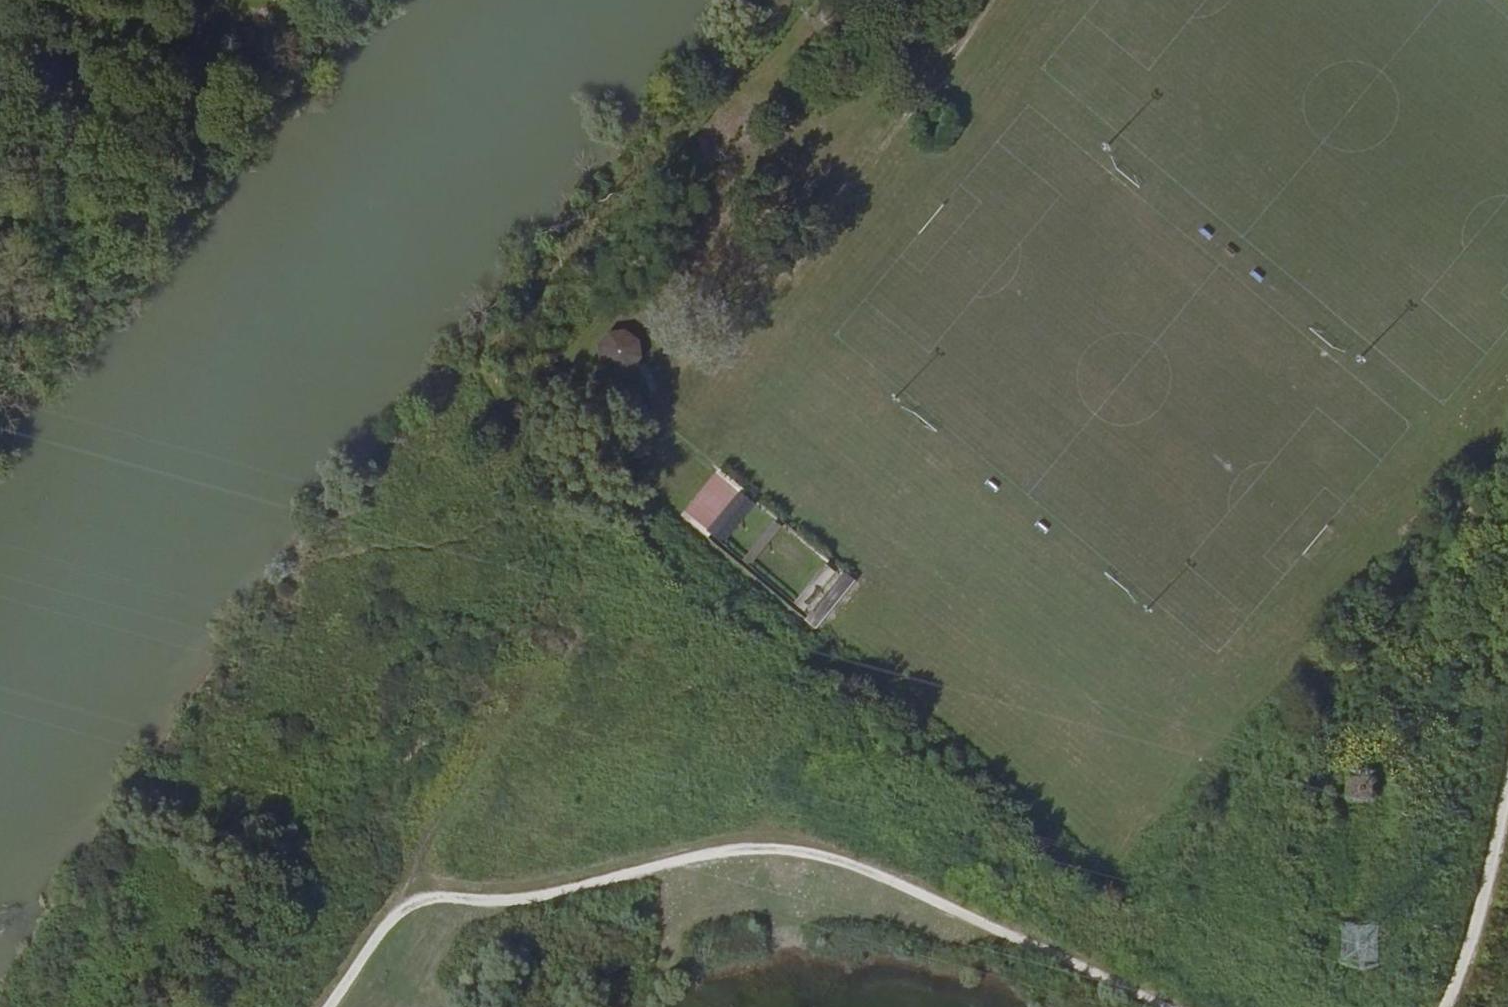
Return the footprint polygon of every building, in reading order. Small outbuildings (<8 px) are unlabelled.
[(602,361),(626,328),(609,331),(599,344),(602,361)] [(640,338),(626,328),(602,361),(614,370),(618,370),(633,367),(640,357),(641,352),(640,338)] [(716,536),(748,495),(718,471),(686,511),(716,536)] [(757,502),(748,495),(716,536),(724,542),(757,502)] [(783,525),(775,518),(743,558),(751,564),(783,525)] [(836,569),(828,562),(798,604),(806,608),(836,569)] [(855,577),(844,568),(806,617),(816,626),(855,577)]
